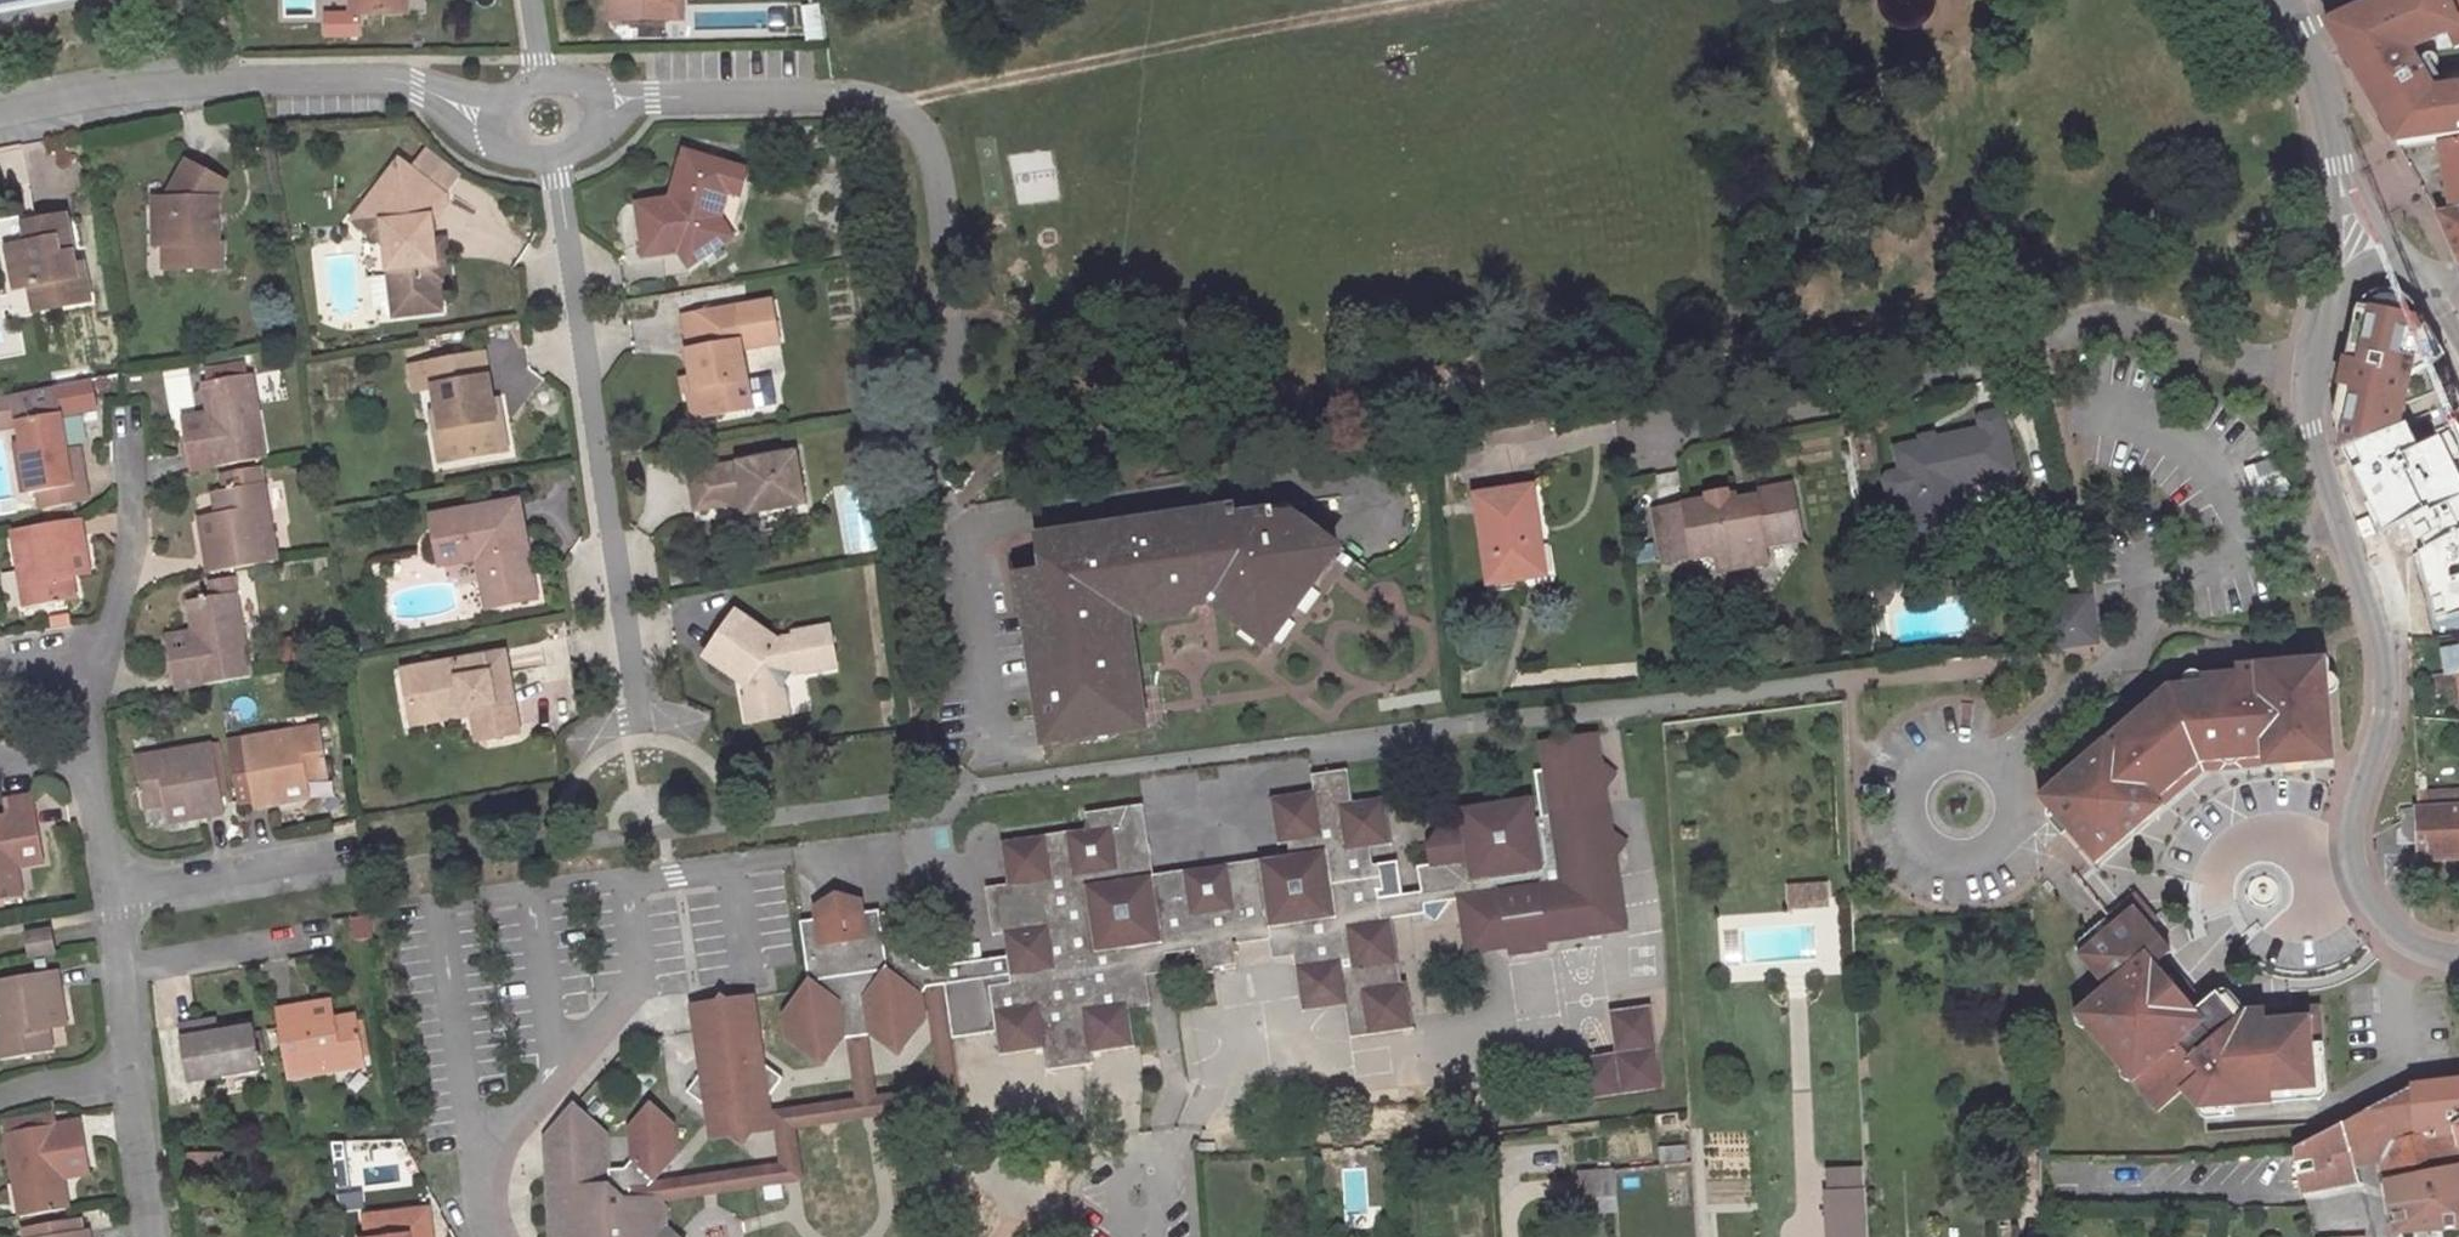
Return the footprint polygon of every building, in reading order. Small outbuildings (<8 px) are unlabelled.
[(355,13),(413,11),(413,0),(355,0),(355,13)] [(625,17),(678,16),(677,0),(625,0),(625,17)] [(690,0),(677,0),(678,16),(690,15),(690,0)] [(1895,8),(1903,18),(1907,20),(1932,20),(1936,17),(1943,7),(1944,0),(1894,0),(1895,8)] [(2344,32),(2358,58),(2391,115),(2414,154),(2458,148),(2458,99),(2443,101),(2437,89),(2440,87),(2431,69),(2428,70),(2423,58),(2458,41),(2458,0),(2411,0),(2344,32)] [(691,149),(679,195),(686,197),(684,208),(657,212),(658,220),(649,221),(653,251),(686,246),(696,262),(725,243),(712,224),(724,215),(733,186),(739,164),(691,149)] [(434,257),(431,237),(427,211),(444,190),(399,155),(353,215),(386,239),(390,266),(400,265),(406,310),(442,304),(439,283),(450,282),(447,256),(434,257)] [(165,196),(160,196),(162,241),(163,265),(210,264),(210,240),(215,240),(215,224),(211,224),(211,211),(215,211),(215,194),(222,179),(183,159),(165,191),(165,196)] [(739,164),(733,186),(746,189),(751,168),(739,164)] [(646,200),(649,221),(658,220),(657,212),(684,208),(686,197),(679,195),(646,200)] [(162,241),(160,196),(150,197),(152,241),(162,241)] [(38,237),(27,239),(6,242),(14,285),(29,282),(34,307),(89,298),(82,261),(74,261),(66,212),(34,217),(38,237)] [(725,243),(737,234),(724,215),(712,224),(725,243)] [(23,220),(27,239),(38,237),(34,217),(23,220)] [(444,235),(431,237),(434,257),(447,256),(444,235)] [(210,264),(219,264),(217,240),(215,240),(210,240),(210,264)] [(396,312),(406,310),(400,265),(390,266),(396,312)] [(2344,418),(2352,455),(2403,432),(2413,381),(2454,374),(2446,360),(2438,344),(2428,327),(2418,312),(2411,302),(2407,298),(2404,295),(2400,292),(2395,290),(2389,288),(2387,289),(2380,292),(2375,296),(2372,299),(2368,304),(2364,311),(2361,319),(2344,418)] [(693,345),(698,373),(700,387),(705,414),(759,405),(748,347),(787,339),(780,297),(691,313),(696,345),(693,345)] [(439,384),(442,405),(448,404),(451,425),(460,423),(465,453),(513,444),(509,416),(503,417),(491,349),(416,361),(420,387),(439,384)] [(208,378),(212,407),(215,425),(189,430),(194,466),(269,454),(257,370),(208,378)] [(688,389),(700,387),(698,373),(685,376),(688,389)] [(0,394),(0,426),(17,424),(28,489),(36,488),(45,487),(47,502),(76,497),(73,482),(86,479),(82,456),(68,458),(65,445),(59,410),(55,410),(51,384),(0,394)] [(436,457),(465,453),(460,423),(451,425),(448,404),(442,405),(429,407),(436,457)] [(215,425),(212,407),(186,411),(189,430),(215,425)] [(1998,430),(1911,447),(1930,537),(1972,528),(1963,489),(2025,477),(2030,475),(2018,417),(2014,413),(1999,416),(1996,420),(1998,430)] [(2458,587),(2458,438),(2433,446),(2426,422),(2403,432),(2352,455),(2358,486),(2366,485),(2379,536),(2412,535),(2414,589),(2458,587)] [(80,442),(65,445),(68,458),(82,456),(80,442)] [(693,511),(726,506),(743,503),(745,515),(809,505),(800,450),(685,469),(693,511)] [(219,532),(200,535),(206,570),(277,558),(260,462),(230,467),(232,479),(222,481),(223,486),(212,488),(215,511),(219,532)] [(220,469),(222,481),(232,479),(230,467),(220,469)] [(89,495),(86,479),(73,482),(76,497),(89,495)] [(45,487),(36,488),(39,504),(47,502),(45,487)] [(1540,530),(1553,527),(1547,487),(1490,494),(1503,583),(1547,577),(1540,530)] [(845,554),(875,551),(868,490),(838,494),(845,554)] [(432,556),(480,549),(492,548),(497,571),(485,574),(489,594),(539,585),(524,495),(425,510),(432,556)] [(1726,513),(1725,507),(1679,514),(1687,566),(1733,559),(1736,575),(1789,568),(1787,551),(1816,546),(1809,495),(1779,499),(1780,505),(1726,513)] [(1779,499),(1725,507),(1726,513),(1780,505),(1779,499)] [(743,503),(726,506),(731,537),(748,533),(745,515),(743,503)] [(1062,742),(1120,734),(1114,695),(1153,688),(1160,680),(1153,675),(1144,617),(1159,614),(1169,621),(1203,616),(1208,607),(1227,603),(1240,614),(1242,622),(1251,621),(1282,645),(1353,550),(1307,517),(1303,517),(1301,504),(1052,539),(1056,570),(1034,573),(1040,613),(1044,612),(1055,687),(1049,688),(1052,702),(1056,705),(1062,742)] [(74,591),(70,567),(67,548),(85,545),(79,508),(10,522),(23,599),(74,591)] [(196,514),(200,535),(219,532),(215,511),(196,514)] [(1687,566),(1679,514),(1671,515),(1678,567),(1687,566)] [(1540,530),(1547,577),(1560,575),(1553,527),(1540,530)] [(1003,544),(1007,569),(1027,566),(1023,541),(1003,544)] [(67,548),(70,567),(88,563),(85,545),(67,548)] [(492,548),(480,549),(485,574),(497,571),(492,548)] [(188,577),(189,582),(237,573),(237,568),(188,577)] [(237,573),(189,582),(196,626),(199,644),(174,649),(180,684),(255,671),(237,573)] [(2089,597),(2046,603),(2053,647),(2096,640),(2089,597)] [(737,610),(705,653),(746,682),(747,693),(739,694),(743,719),(783,713),(778,687),(790,670),(835,663),(828,623),(792,628),(791,632),(772,635),(737,610)] [(199,644),(196,626),(172,631),(174,649),(199,644)] [(401,663),(407,699),(415,705),(451,700),(465,711),(477,709),(482,737),(517,732),(504,648),(401,663)] [(2160,670),(2146,657),(2137,664),(2134,668),(2130,674),(2127,678),(2124,685),(2125,702),(2139,727),(2159,710),(2153,703),(2150,700),(2149,697),(2147,692),(2147,688),(2148,685),(2151,680),(2160,670)] [(2176,688),(2160,670),(2151,680),(2148,685),(2147,688),(2147,692),(2149,697),(2150,700),(2153,703),(2159,710),(2139,727),(2127,736),(2122,731),(2042,797),(2098,864),(2164,809),(2157,800),(2203,764),(2266,760),(2266,769),(2336,764),(2329,663),(2243,670),(2243,675),(2207,679),(2207,685),(2176,688)] [(1114,695),(1120,734),(1159,728),(1153,688),(1114,695)] [(410,719),(465,711),(451,700),(415,705),(407,699),(410,719)] [(289,779),(310,777),(333,775),(328,725),(228,736),(239,796),(256,794),(257,803),(291,799),(289,779)] [(139,800),(163,797),(186,794),(188,813),(223,809),(215,738),(134,747),(139,800)] [(1001,952),(918,965),(876,935),(871,907),(793,920),(802,980),(777,1014),(781,1039),(816,1065),(836,1037),(865,1033),(893,1053),(918,1016),(914,991),(920,984),(956,979),(964,1035),(990,1031),(993,1053),(1036,1047),(1039,1069),(1085,1062),(1084,1052),(1133,1045),(1129,1006),(1148,1003),(1143,965),(1164,962),(1163,952),(1193,947),(1195,956),(1197,956),(1200,971),(1209,969),(1208,966),(1223,963),(1223,967),(1235,966),(1234,955),(1238,954),(1236,945),(1266,941),(1268,952),(1289,949),(1298,1011),(1341,1006),(1346,1038),(1407,1029),(1401,984),(1398,982),(1389,920),(1423,914),(1423,906),(1456,901),(1464,954),(1505,948),(1507,959),(1548,952),(1547,943),(1602,935),(1600,915),(1620,911),(1613,860),(1624,847),(1610,837),(1604,791),(1613,776),(1600,768),(1596,738),(1543,745),(1547,774),(1536,776),(1541,818),(1532,819),(1528,803),(1471,811),(1473,828),(1451,831),(1434,850),(1436,865),(1423,867),(1426,892),(1371,900),(1369,889),(1376,888),(1373,868),(1367,868),(1365,851),(1386,847),(1379,803),(1346,807),(1341,774),(1305,778),(1307,794),(1265,800),(1271,846),(1283,845),(1285,856),(1150,874),(1139,804),(1080,812),(1082,827),(996,840),(1002,881),(981,885),(987,935),(999,934),(1001,952)] [(2206,773),(2266,769),(2266,760),(2203,764),(2157,800),(2164,809),(2206,773)] [(312,797),(310,777),(289,779),(291,799),(312,797)] [(165,816),(188,813),(186,794),(163,797),(165,816)] [(35,847),(27,796),(0,799),(0,812),(1,816),(0,816),(0,901),(14,899),(9,869),(7,852),(35,847)] [(2423,811),(2458,810),(2458,797),(2422,798),(2423,811)] [(2423,811),(2419,813),(2420,861),(2458,859),(2458,810),(2423,811)] [(37,863),(35,847),(7,852),(9,869),(37,863)] [(1783,883),(1784,907),(1827,905),(1826,881),(1783,883)] [(2146,898),(2120,920),(2127,929),(2146,914),(2160,931),(2168,925),(2146,898)] [(1623,932),(1620,911),(1600,915),(1602,935),(1623,932)] [(2319,1025),(2274,1027),(2274,1016),(2255,1017),(2245,1024),(2225,998),(2211,1009),(2204,1015),(2165,968),(2172,961),(2179,955),(2160,931),(2146,914),(2127,929),(2090,958),(2115,990),(2083,1017),(2163,1116),(2188,1096),(2202,1113),(2322,1107),(2320,1053),(2319,1025)] [(26,959),(54,955),(50,927),(22,931),(26,959)] [(2211,1009),(2172,961),(2165,968),(2204,1015),(2211,1009)] [(59,1010),(53,975),(0,982),(0,1062),(47,1054),(44,1034),(40,1012),(59,1010)] [(712,1001),(685,1005),(696,1072),(682,1092),(701,1107),(737,1133),(762,1097),(776,1077),(757,1062),(746,996),(721,1000),(715,995),(712,1001)] [(312,1022),(331,1018),(326,999),(308,1003),(312,1022)] [(354,1014),(331,1018),(312,1022),(308,1003),(274,1009),(286,1079),(364,1065),(354,1014)] [(62,1030),(59,1010),(40,1012),(44,1034),(62,1030)] [(1658,1092),(1649,1013),(1611,1017),(1617,1057),(1574,1062),(1580,1102),(1658,1092)] [(2326,1013),(2274,1016),(2274,1027),(2319,1025),(2320,1053),(2328,1053),(2326,1013)] [(210,1020),(197,1022),(200,1037),(213,1034),(210,1020)] [(200,1037),(197,1022),(174,1027),(186,1085),(256,1072),(246,1028),(213,1034),(200,1037)] [(2433,1086),(2439,1131),(2457,1129),(2458,1129),(2458,1084),(2433,1086)] [(2433,1086),(2412,1089),(2351,1121),(2356,1169),(2377,1168),(2386,1166),(2389,1182),(2458,1173),(2458,1138),(2457,1129),(2439,1131),(2433,1086)] [(737,1133),(767,1128),(762,1097),(737,1133)] [(604,1169),(602,1134),(571,1109),(542,1140),(543,1151),(551,1159),(544,1166),(547,1236),(654,1236),(664,1227),(662,1208),(651,1199),(629,1200),(628,1187),(643,1186),(670,1155),(668,1122),(645,1102),(625,1125),(628,1158),(620,1168),(604,1169)] [(52,1119),(50,1107),(0,1116),(0,1127),(52,1119)] [(737,1133),(701,1107),(706,1138),(737,1133)] [(59,1173),(56,1154),(81,1150),(76,1115),(52,1119),(0,1127),(0,1133),(12,1212),(63,1202),(59,1173)] [(2356,1169),(2351,1121),(2309,1145),(2298,1149),(2298,1156),(2302,1191),(2338,1186),(2358,1184),(2356,1169)] [(56,1154),(59,1173),(84,1169),(81,1150),(56,1154)] [(221,1153),(181,1153),(181,1176),(221,1176),(221,1153)] [(2458,1209),(2458,1173),(2389,1182),(2391,1199),(2392,1212),(2458,1209)] [(1611,1176),(1576,1179),(1579,1218),(1614,1216),(1611,1176)] [(1864,1196),(1827,1198),(1829,1236),(1865,1236),(1864,1196)] [(394,1206),(396,1228),(405,1227),(411,1236),(425,1236),(421,1203),(394,1206)] [(405,1227),(396,1228),(394,1206),(358,1210),(360,1233),(366,1233),(376,1232),(377,1236),(411,1236),(405,1227)] [(2392,1212),(2394,1227),(2388,1228),(2389,1236),(2418,1236),(2458,1235),(2458,1209),(2392,1212)] [(28,1231),(20,1232),(20,1236),(93,1236),(90,1221),(84,1222),(83,1211),(46,1216),(47,1228),(28,1231)] [(26,1220),(28,1231),(47,1228),(46,1216),(26,1220)]
